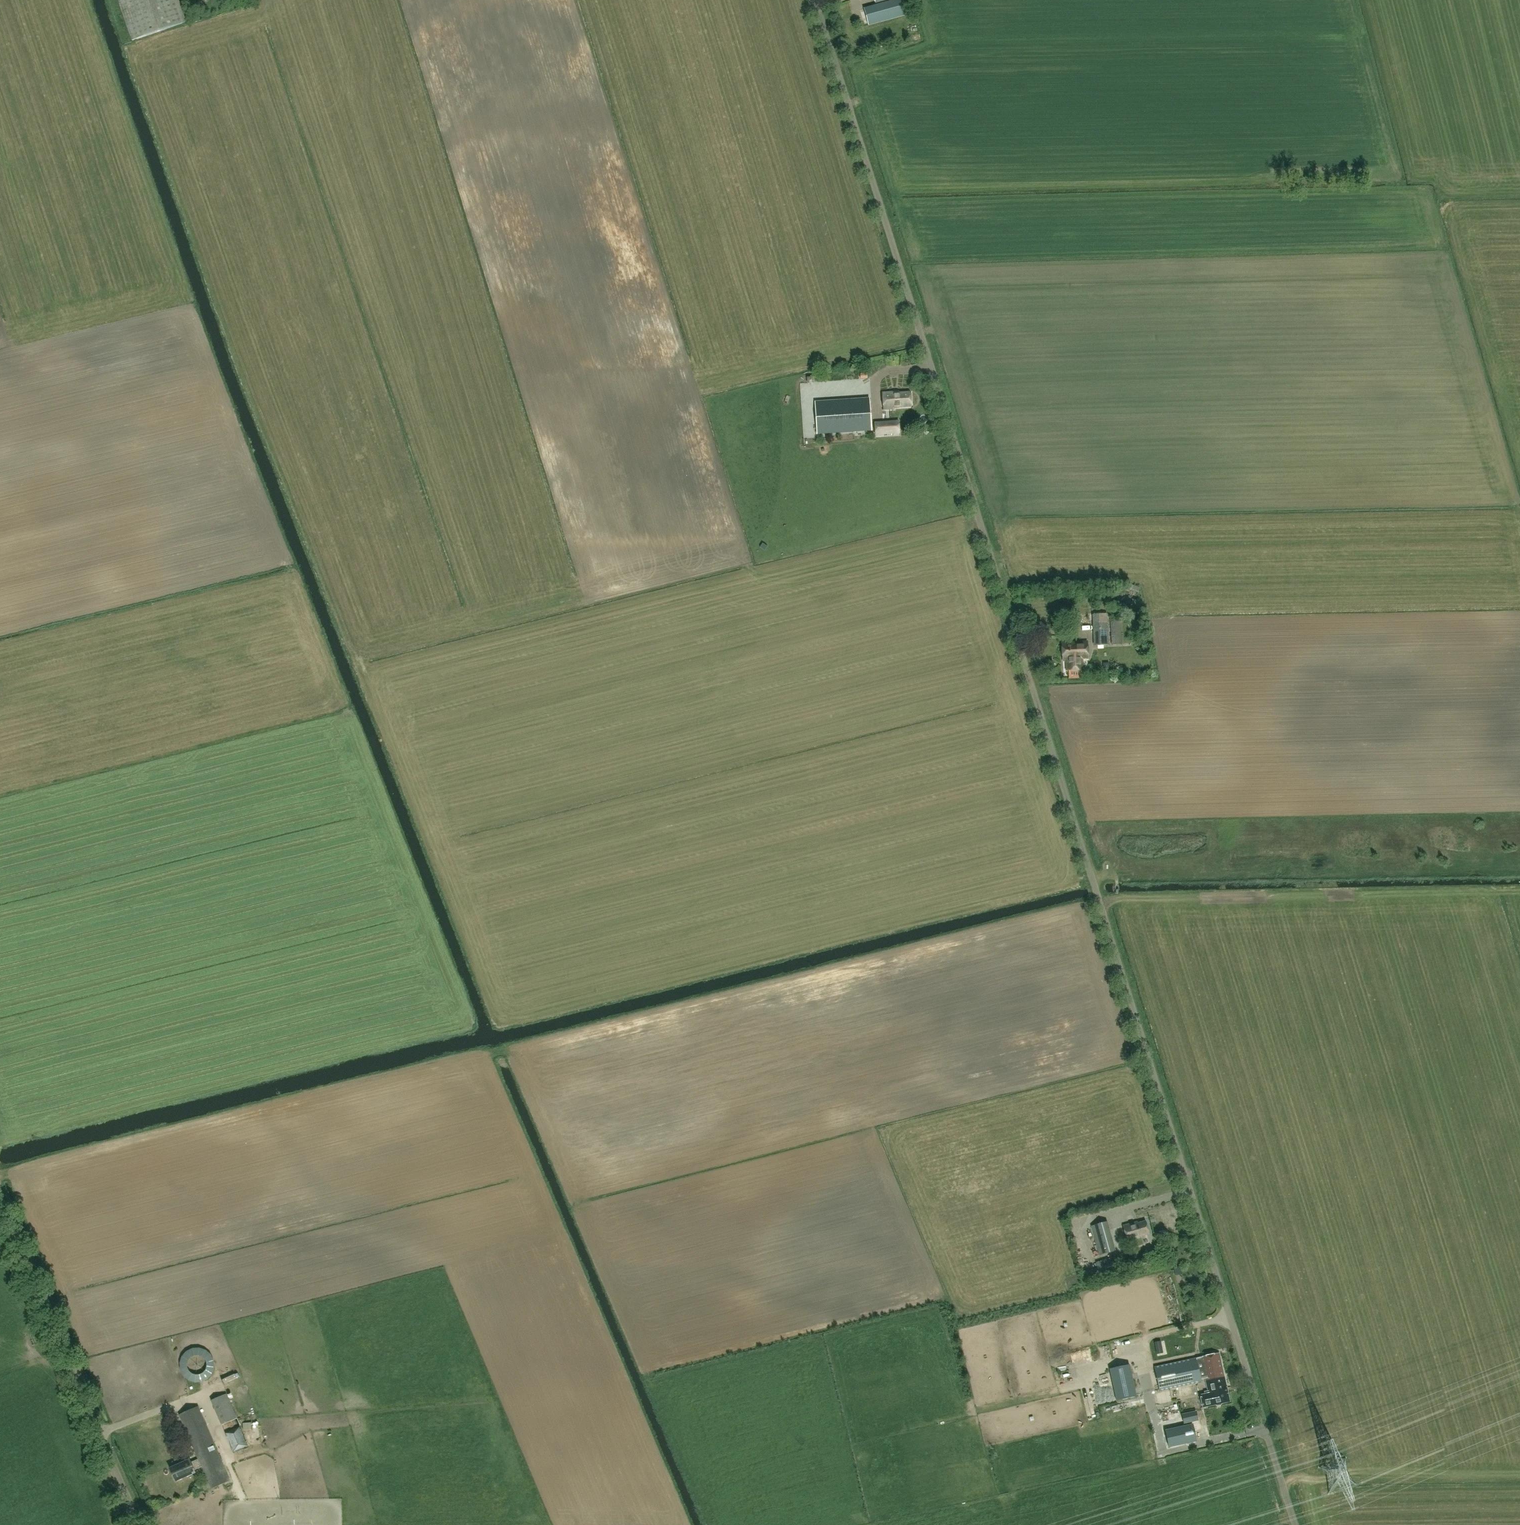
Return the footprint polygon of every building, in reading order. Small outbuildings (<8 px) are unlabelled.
[(132,41),(186,22),(178,0),(118,0),(132,41)] [(864,8),(868,26),(906,16),(908,20),(914,18),(909,0),(895,0),(864,8)] [(899,391),(882,392),(883,411),(894,410),(894,408),(911,407),(910,393),(899,393),(899,391)] [(854,432),(853,426),(871,424),(869,398),(815,402),(817,434),(854,432)] [(874,435),(899,434),(898,421),(874,423),(874,435)] [(1109,645),(1108,622),(1093,623),(1093,646),(1109,645)] [(1110,624),(1111,639),(1111,645),(1119,645),(1118,624),(1110,624)] [(1063,661),(1066,661),(1066,670),(1083,670),(1083,660),(1088,660),(1087,642),(1062,643),(1063,661)] [(1108,1221),(1092,1226),(1100,1255),(1115,1251),(1108,1221)] [(1123,1226),(1127,1241),(1142,1237),(1142,1236),(1150,1234),(1146,1221),(1138,1223),(1138,1222),(1123,1226)] [(1095,1276),(1114,1270),(1111,1262),(1106,1264),(1106,1265),(1093,1269),(1095,1276)] [(1198,1340),(1213,1339),(1212,1327),(1198,1328),(1198,1340)] [(1095,1346),(1098,1358),(1113,1354),(1111,1343),(1095,1346)] [(1201,1358),(1196,1359),(1154,1368),(1159,1391),(1201,1382),(1200,1379),(1205,1378),(1209,1393),(1200,1395),(1203,1407),(1230,1401),(1219,1353),(1201,1357),(1201,1358)] [(1109,1368),(1115,1399),(1134,1396),(1128,1364),(1109,1368)] [(1093,1387),(1084,1387),(1086,1407),(1094,1406),(1093,1387)] [(1097,1390),(1098,1399),(1105,1398),(1104,1389),(1097,1390)] [(211,1401),(221,1424),(237,1418),(227,1394),(211,1401)] [(190,1459),(169,1469),(175,1482),(196,1473),(195,1471),(201,1468),(211,1489),(230,1481),(199,1406),(179,1415),(197,1457),(190,1460),(190,1459)] [(1170,1408),(1160,1408),(1161,1421),(1171,1420),(1170,1408)] [(1198,1420),(1196,1411),(1182,1414),(1184,1423),(1198,1420)] [(1198,1438),(1195,1422),(1167,1428),(1171,1444),(1198,1438)] [(233,1452),(248,1446),(241,1426),(225,1433),(233,1452)]
